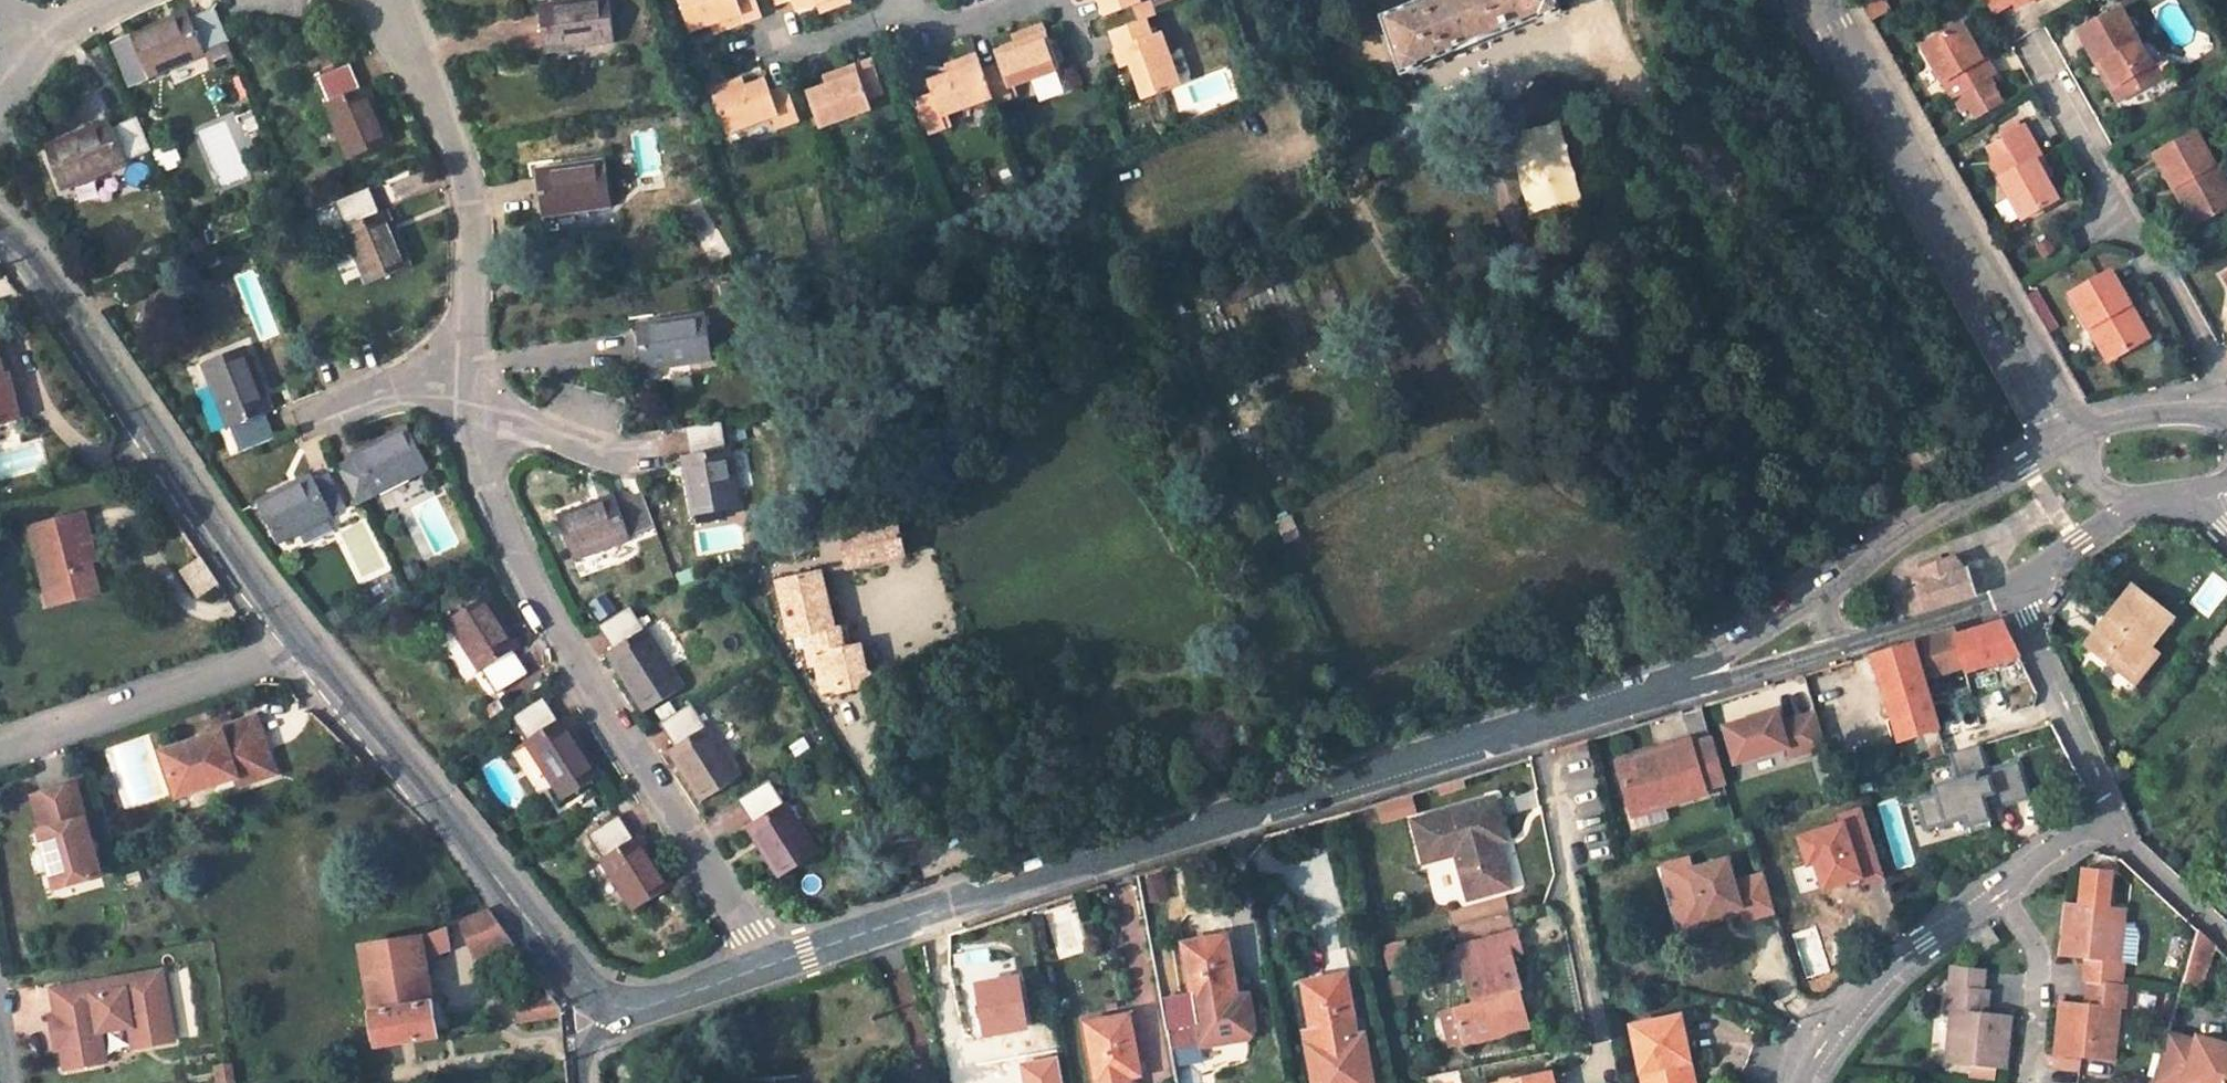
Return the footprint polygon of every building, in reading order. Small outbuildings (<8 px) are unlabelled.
[(605,0),(591,0),(539,7),(545,52),(611,43),(605,0)] [(754,0),(678,0),(688,30),(707,24),(738,13),(743,22),(751,19),(759,16),(754,0)] [(790,0),(782,0),(773,3),(776,11),(792,5),(790,0)] [(792,5),(794,10),(804,7),(814,3),(823,0),(790,0),(792,5)] [(817,11),(847,0),(823,0),(814,3),(817,11)] [(1098,0),(1104,17),(1131,8),(1139,5),(1137,0),(1098,0)] [(1385,20),(1404,71),(1417,65),(1416,63),(1539,13),(1540,17),(1555,11),(1551,0),(1434,0),(1385,20)] [(1134,16),(1150,10),(1147,2),(1139,5),(1131,8),(1134,16)] [(228,40),(213,8),(188,19),(186,11),(132,34),(150,78),(204,55),(203,51),(228,40)] [(2124,8),(2083,31),(2104,66),(2109,63),(2130,99),(2166,79),(2124,8)] [(1136,24),(1144,21),(1153,18),(1150,10),(1134,16),(1136,24)] [(710,33),(743,22),(738,13),(707,24),(710,33)] [(1143,99),(1178,87),(1159,35),(1150,38),(1144,21),(1136,24),(1110,33),(1116,51),(1124,47),(1130,64),(1143,99)] [(1968,24),(1930,45),(1951,85),(1954,84),(1962,100),(1964,98),(1972,114),(1980,110),(1986,121),(2011,105),(1997,80),(2004,77),(1995,62),(1989,65),(1980,47),(1968,24)] [(1045,35),(1042,28),(1010,39),(1013,46),(1045,35)] [(1013,84),(1057,68),(1045,35),(1013,46),(993,53),(998,65),(981,72),(990,98),(992,104),(1010,97),(1006,87),(1013,84)] [(1986,44),(1980,47),(1989,65),(1995,62),(1986,44)] [(1122,66),(1130,64),(1124,47),(1116,51),(1122,66)] [(944,68),(946,76),(978,64),(975,57),(944,68)] [(881,92),(871,61),(853,66),(856,74),(823,86),(804,92),(816,127),(868,109),(864,98),(881,92)] [(2123,102),(2130,99),(2109,63),(2104,66),(2123,102)] [(359,89),(349,64),(316,78),(327,103),(324,104),(348,158),(389,139),(366,86),(359,89)] [(932,96),(915,101),(926,134),(942,128),(939,117),(945,114),(990,98),(981,72),(978,64),(946,76),(926,82),(932,96)] [(820,78),(823,86),(856,74),(853,66),(820,78)] [(742,88),(740,81),(710,91),(712,98),(742,88)] [(779,125),(796,119),(785,88),(768,94),(764,81),(742,88),(712,98),(724,132),(775,115),(779,125)] [(1017,95),(1013,84),(1006,87),(1010,97),(1017,95)] [(949,126),(945,114),(939,117),(942,128),(949,126)] [(149,150),(135,117),(110,128),(107,120),(44,146),(62,189),(125,163),(124,160),(149,150)] [(2155,155),(2176,190),(2184,186),(2206,222),(2226,209),(2226,180),(2197,130),(2155,155)] [(2032,132),(2010,144),(2017,157),(2000,167),(2009,181),(2006,183),(2029,224),(2064,204),(2051,181),(2042,163),(2048,160),(2032,132)] [(2057,177),(2048,160),(2042,163),(2051,181),(2057,177)] [(541,216),(609,206),(601,161),(534,170),(541,216)] [(2197,226),(2206,222),(2184,186),(2176,190),(2197,226)] [(378,212),(367,188),(335,201),(346,226),(342,228),(366,284),(409,265),(385,209),(378,212)] [(2115,273),(2076,296),(2113,361),(2146,342),(2127,309),(2134,306),(2115,273)] [(2153,339),(2134,306),(2127,309),(2146,342),(2153,339)] [(708,362),(701,315),(635,323),(641,371),(708,362)] [(271,411),(244,347),(201,364),(227,428),(229,427),(240,451),(273,437),(263,414),(271,411)] [(17,413),(5,371),(1,371),(0,372),(0,396),(6,416),(17,413)] [(723,450),(718,422),(683,429),(688,456),(679,457),(681,470),(690,516),(737,507),(726,450),(723,450)] [(426,467),(406,425),(350,453),(353,459),(339,467),(355,500),(371,492),(372,495),(426,467)] [(215,433),(225,457),(240,451),(229,427),(227,428),(215,433)] [(343,506),(327,474),(313,481),(310,474),(255,501),(275,543),(330,516),(328,513),(343,506)] [(651,528),(638,495),(613,504),(611,495),(554,516),(570,560),(627,540),(626,537),(651,528)] [(83,512),(30,525),(45,584),(63,580),(67,597),(96,589),(89,562),(81,533),(88,532),(83,512)] [(901,557),(894,523),(867,529),(838,535),(845,568),(901,557)] [(96,560),(88,532),(81,533),(89,562),(96,560)] [(1967,571),(1959,554),(1913,569),(1919,588),(1926,613),(1976,598),(1976,597),(1974,591),(1967,571)] [(204,558),(184,571),(200,595),(221,583),(204,558)] [(831,630),(818,574),(776,584),(788,636),(800,634),(807,665),(810,665),(818,695),(833,691),(833,694),(867,686),(869,682),(869,678),(868,675),(864,672),(859,647),(844,650),(840,628),(831,630)] [(50,601),(67,597),(63,580),(45,584),(50,601)] [(2133,587),(2086,646),(2133,681),(2156,652),(2151,649),(2174,619),(2133,587)] [(1926,613),(1919,588),(1902,593),(1909,618),(1926,613)] [(516,646),(483,596),(445,620),(477,672),(480,670),(495,693),(525,673),(510,651),(516,646)] [(641,630),(627,608),(595,627),(609,650),(603,654),(609,664),(640,713),(680,687),(643,629),(641,630)] [(1924,678),(1963,666),(1964,672),(2018,655),(2002,621),(1978,628),(1958,634),(1955,628),(1914,641),(1924,678)] [(1900,739),(1939,728),(1924,678),(1914,641),(1891,648),(1874,653),(1900,739)] [(2133,681),(2138,685),(2161,656),(2156,652),(2133,681)] [(554,721),(540,697),(509,717),(525,740),(523,741),(560,799),(598,774),(561,716),(554,721)] [(702,729),(687,705),(657,725),(671,747),(665,752),(670,760),(698,802),(737,777),(705,727),(702,729)] [(1736,763),(1789,747),(1792,756),(1828,745),(1817,712),(1783,722),(1778,708),(1724,724),(1736,763)] [(223,731),(164,751),(179,795),(238,775),(240,783),(276,771),(257,714),(222,727),(223,731)] [(1691,740),(1620,762),(1635,815),(1667,805),(1707,792),(1705,787),(1724,781),(1710,740),(1693,746),(1691,740)] [(1996,805),(2029,795),(2019,761),(1988,770),(1980,743),(1952,751),(1960,778),(1936,786),(1938,794),(1919,800),(1927,827),(1967,815),(1969,823),(1990,817),(1986,802),(1994,799),(1996,805)] [(780,803),(766,782),(734,801),(748,823),(742,827),(775,879),(814,853),(781,801),(780,803)] [(102,874),(75,783),(32,796),(43,829),(40,830),(58,888),(102,874)] [(1495,797),(1414,820),(1425,862),(1458,853),(1471,897),(1511,886),(1499,841),(1506,839),(1495,797)] [(1667,805),(1635,815),(1640,829),(1671,820),(1667,805)] [(1846,880),(1860,876),(1862,881),(1884,874),(1863,808),(1841,815),(1843,822),(1800,836),(1809,863),(1816,860),(1825,887),(1846,880)] [(630,838),(616,816),(586,835),(600,857),(598,859),(631,910),(670,884),(637,833),(630,838)] [(1990,817),(1969,823),(1972,832),(1993,826),(1990,817)] [(1776,910),(1765,872),(1736,881),(1729,857),(1693,867),(1690,857),(1664,864),(1676,905),(1700,898),(1705,915),(1741,905),(1743,911),(1745,919),(1776,910)] [(1816,860),(1809,863),(1798,866),(1806,893),(1825,887),(1816,860)] [(2111,907),(2115,871),(2087,868),(2083,904),(2111,907)] [(1860,876),(1846,880),(1848,886),(1862,881),(1860,876)] [(1700,898),(1676,905),(1683,928),(1743,911),(1741,905),(1705,915),(1700,898)] [(2083,904),(2068,902),(2062,956),(2086,959),(2093,960),(2091,981),(2096,982),(2122,984),(2124,964),(2121,964),(2126,909),(2111,907),(2083,904)] [(491,909),(463,921),(477,956),(515,942),(491,909)] [(2138,962),(2138,925),(2125,925),(2125,962),(2138,962)] [(427,958),(452,947),(449,927),(423,936),(427,958)] [(2184,979),(2202,985),(2214,944),(2198,930),(2184,979)] [(1518,931),(1457,949),(1474,1003),(1441,1013),(1451,1048),(1530,1024),(1520,989),(1525,987),(1516,956),(1525,953),(1518,931)] [(1237,996),(1225,935),(1182,944),(1193,996),(1160,1003),(1170,1052),(1250,1037),(1256,1029),(1249,993),(1237,996)] [(423,936),(363,946),(379,1046),(440,1035),(427,958),(423,936)] [(2087,981),(2091,981),(2093,960),(2086,959),(2084,980),(2087,981)] [(1950,968),(1949,986),(1981,988),(1982,971),(1950,968)] [(126,988),(125,983),(164,976),(163,970),(93,982),(95,994),(126,988)] [(1315,1039),(1307,1040),(1315,1082),(1370,1082),(1361,1033),(1357,1034),(1346,974),(1305,981),(1315,1039)] [(175,1039),(164,976),(125,983),(126,988),(95,994),(93,982),(54,989),(59,1016),(64,1015),(66,1027),(55,1029),(59,1048),(65,1047),(68,1067),(108,1060),(102,1030),(133,1024),(136,1046),(175,1039)] [(1021,977),(979,985),(988,1034),(1029,1026),(1021,977)] [(2087,981),(2086,1004),(2095,1005),(2096,982),(2091,981),(2087,981)] [(2062,1001),(2056,1055),(2113,1062),(2119,1007),(2123,1008),(2126,984),(2122,984),(2096,982),(2095,1005),(2086,1004),(2062,1001)] [(1979,1012),(1981,988),(1949,986),(1948,1008),(1953,1008),(1948,1064),(1972,1066),(1971,1077),(1994,1079),(1995,1068),(2005,1069),(2010,1015),(1987,1013),(1979,1012)] [(1989,989),(1981,988),(1979,1012),(1987,1013),(1989,989)] [(553,995),(517,1000),(521,1021),(564,1015),(563,1008),(553,995)] [(1088,1023),(1100,1082),(1131,1082),(1130,1076),(1142,1074),(1130,1014),(1088,1023)] [(1681,1015),(1633,1025),(1644,1082),(1688,1082),(1695,1081),(1681,1015)] [(2161,1082),(2226,1082),(2226,1046),(2199,1038),(2197,1044),(2168,1035),(2155,1081),(2161,1082)] [(1551,1073),(1508,1082),(1554,1082),(1551,1073)]
